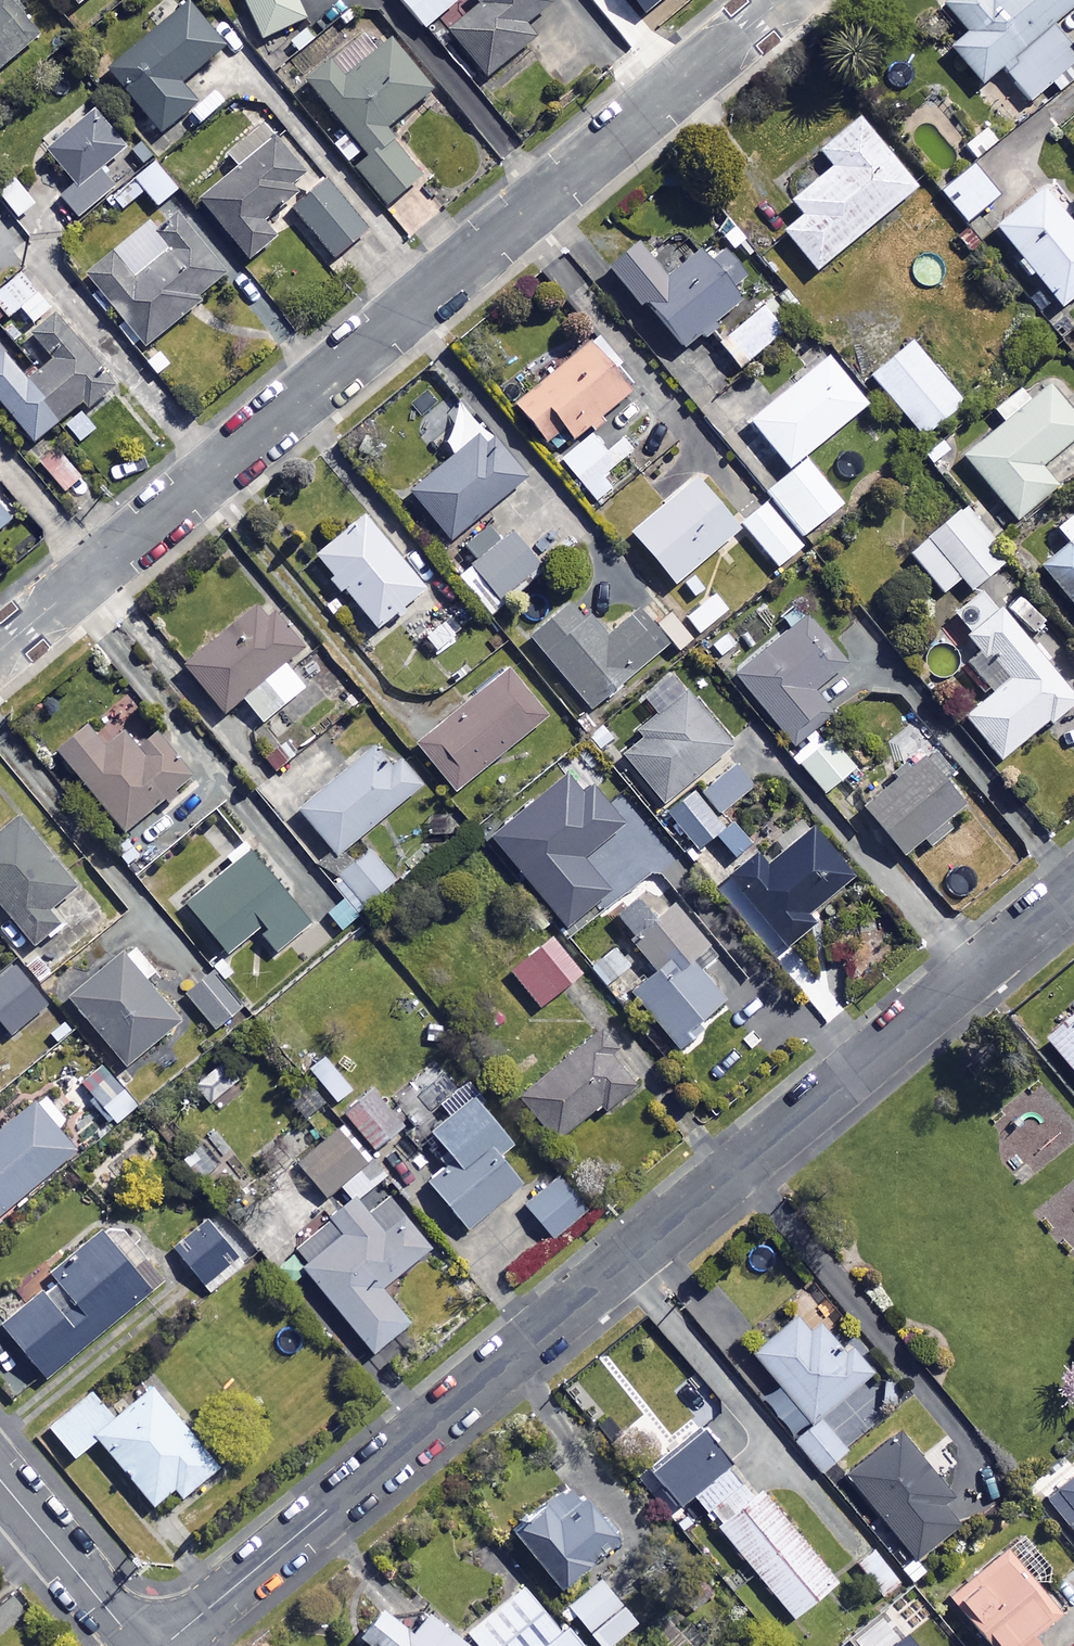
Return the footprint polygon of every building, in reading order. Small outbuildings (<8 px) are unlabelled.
[(7,0),(2,0),(0,2),(0,76),(42,40),(7,0)] [(81,10),(92,0),(73,0),(81,10)] [(266,41),(307,21),(297,0),(245,0),(266,41)] [(423,31),(458,2),(457,0),(398,0),(423,31)] [(548,0),(475,0),(483,10),(451,35),(488,81),(536,42),(525,28),(553,6),(548,0)] [(658,0),(637,0),(646,11),(658,0)] [(993,0),(957,0),(946,10),(971,38),(953,54),(983,88),(1003,71),(1032,104),(1073,67),(1073,55),(1052,30),(1073,10),(1073,0),(994,0),(993,0)] [(182,87),(241,39),(220,13),(205,25),(192,9),(112,73),(162,136),(198,106),(182,87)] [(350,136),(335,149),(349,166),(364,153),(370,160),(357,171),(390,210),(424,181),(385,135),(434,94),(393,45),(376,59),(361,41),(308,86),(350,136)] [(235,101),(223,87),(199,107),(211,121),(235,101)] [(128,151),(95,114),(49,155),(74,183),(59,196),(71,210),(112,174),(108,169),(128,151)] [(203,206),(252,260),(277,238),(264,223),(310,181),(257,121),(223,152),(241,171),(203,206)] [(917,191),(860,123),(821,155),(834,170),(793,205),(805,219),(785,236),(818,275),(917,191)] [(1001,200),(973,165),(940,190),(968,226),(1001,200)] [(178,193),(155,166),(135,184),(159,210),(178,193)] [(36,207),(17,184),(1,198),(20,221),(36,207)] [(369,235),(328,187),(296,214),(337,263),(369,235)] [(1044,193),(998,231),(1062,311),(1073,302),(1073,231),(1044,193)] [(227,280),(189,238),(133,290),(106,261),(80,285),(146,356),(227,280)] [(670,283),(641,248),(611,272),(643,311),(649,306),(686,353),(744,306),(724,281),(744,265),(724,240),(670,283)] [(0,295),(0,310),(10,323),(22,314),(34,329),(53,312),(23,276),(0,295)] [(719,344),(742,373),(788,337),(764,307),(719,344)] [(81,442),(96,429),(79,409),(84,405),(90,411),(116,390),(100,370),(104,366),(83,341),(77,347),(56,322),(35,340),(55,364),(31,384),(6,355),(0,360),(0,402),(35,445),(64,422),(81,442)] [(637,391),(597,343),(518,409),(548,446),(566,431),(575,443),(637,391)] [(964,406),(913,345),(872,379),(924,441),(964,406)] [(869,408),(830,360),(752,424),(793,475),(770,494),(807,540),(845,509),(805,460),(869,408)] [(447,396),(433,378),(399,405),(412,423),(447,396)] [(1050,390),(1031,405),(1021,393),(996,413),(1005,424),(964,457),(1017,522),(1057,490),(1040,470),(1073,442),(1073,419),(1050,390)] [(527,483),(489,436),(415,497),(453,544),(527,483)] [(607,455),(592,437),(563,461),(598,504),(645,466),(625,441),(607,455)] [(93,493),(56,452),(42,466),(78,506),(93,493)] [(676,588),(741,533),(697,481),(632,536),(676,588)] [(14,521),(0,504),(0,532),(14,521)] [(804,550),(765,504),(741,524),(780,570),(804,550)] [(1009,564),(966,510),(910,554),(943,596),(963,581),(972,593),(1009,564)] [(1058,532),(1069,546),(1041,569),(1073,609),(1073,518),(1058,532)] [(428,592),(366,520),(319,560),(380,632),(428,592)] [(499,547),(488,533),(463,555),(502,602),(541,569),(513,536),(499,547)] [(728,613),(714,595),(685,617),(700,636),(728,613)] [(304,651),(266,605),(187,670),(226,717),(245,701),(264,724),(306,690),(286,666),(304,651)] [(589,628),(573,608),(534,640),(593,714),(671,650),(641,613),(610,638),(597,622),(589,628)] [(993,657),(1013,683),(966,718),(1001,763),(1073,707),(1073,700),(1033,647),(1030,649),(1001,611),(970,636),(989,660),(993,657)] [(738,678),(796,747),(836,713),(817,691),(844,669),(805,622),(738,678)] [(445,623),(424,640),(439,659),(461,641),(445,623)] [(547,723),(509,677),(420,749),(458,795),(547,723)] [(734,751),(688,696),(642,735),(647,742),(626,759),(666,808),(734,751)] [(109,753),(90,731),(60,755),(127,836),(193,782),(158,739),(140,754),(127,738),(109,753)] [(854,770),(819,735),(793,760),(828,796),(854,770)] [(390,778),(372,756),(302,814),(340,859),(424,789),(405,766),(390,778)] [(916,771),(911,765),(894,779),(899,785),(867,811),(905,859),(927,842),(936,853),(947,845),(935,831),(965,808),(929,762),(916,771)] [(755,789),(735,764),(701,791),(722,816),(755,789)] [(492,837),(567,928),(614,890),(585,856),(626,822),(593,783),(584,791),(569,773),(492,837)] [(717,840),(727,832),(696,792),(667,813),(699,854),(717,840)] [(0,840),(0,903),(36,948),(66,924),(56,910),(78,892),(22,822),(0,840)] [(727,832),(717,840),(734,862),(754,846),(737,824),(727,832)] [(855,880),(813,829),(767,866),(757,854),(729,878),(788,950),(817,926),(810,917),(855,880)] [(189,908),(232,958),(259,935),(276,955),(310,926),(251,856),(189,908)] [(345,900),(327,916),(343,935),(361,918),(345,900)] [(712,946),(680,908),(659,925),(640,902),(616,923),(661,976),(635,998),(681,1051),(702,1033),(699,1028),(727,1004),(693,963),(712,946)] [(582,977),(555,942),(514,974),(541,1009),(582,977)] [(157,974),(138,950),(74,1000),(128,1069),(181,1027),(146,982),(157,974)] [(17,969),(0,984),(0,1020),(17,1039),(52,1008),(17,969)] [(244,1009),(217,975),(189,997),(216,1031),(244,1009)] [(1055,1041),(1073,1064),(1073,1026),(1055,1041)] [(642,1084),(604,1035),(522,1100),(557,1144),(604,1106),(608,1111),(642,1084)] [(138,1102),(98,1058),(76,1078),(116,1122),(138,1102)] [(353,1092),(329,1064),(315,1076),(339,1104),(353,1092)] [(405,1130),(375,1092),(347,1114),(376,1152),(405,1130)] [(45,1096),(0,1135),(0,1219),(78,1151),(59,1129),(67,1122),(45,1096)] [(543,1172),(480,1097),(434,1136),(457,1163),(431,1185),(471,1232),(543,1172)] [(367,1165),(339,1132),(300,1164),(328,1198),(367,1165)] [(301,1271),(372,1358),(412,1325),(385,1292),(441,1246),(375,1164),(342,1190),(350,1199),(329,1217),(335,1224),(298,1253),(308,1265),(301,1271)] [(589,1211),(561,1178),(527,1207),(555,1240),(589,1211)] [(238,1260),(212,1230),(180,1257),(205,1287),(238,1260)] [(54,1274),(74,1300),(57,1314),(44,1298),(6,1328),(48,1383),(167,1290),(146,1263),(134,1273),(104,1235),(54,1274)] [(765,1402),(824,1472),(848,1452),(821,1419),(874,1375),(853,1350),(845,1357),(823,1331),(814,1338),(800,1321),(756,1357),(782,1388),(765,1402)] [(220,1470),(155,1391),(117,1423),(92,1393),(50,1428),(77,1460),(100,1441),(157,1508),(177,1491),(184,1500),(220,1470)] [(756,1495),(704,1431),(652,1474),(694,1525),(707,1514),(796,1621),(838,1586),(760,1491),(756,1495)] [(967,1518),(903,1436),(851,1477),(915,1558),(967,1518)] [(1047,1500),(1073,1534),(1073,1478),(1047,1500)] [(621,1546),(570,1485),(542,1509),(546,1515),(519,1538),(565,1593),(621,1546)] [(1006,1551),(949,1599),(989,1645),(1048,1645),(1038,1634),(1060,1615),(1006,1551)] [(603,1580),(570,1607),(602,1645),(616,1645),(641,1625),(603,1580)] [(523,1586),(467,1633),(478,1645),(582,1645),(569,1631),(565,1635),(523,1586)] [(384,1613),(365,1637),(376,1645),(466,1645),(432,1619),(416,1639),(384,1613)] [(910,1634),(895,1645),(920,1645),(910,1634)]
